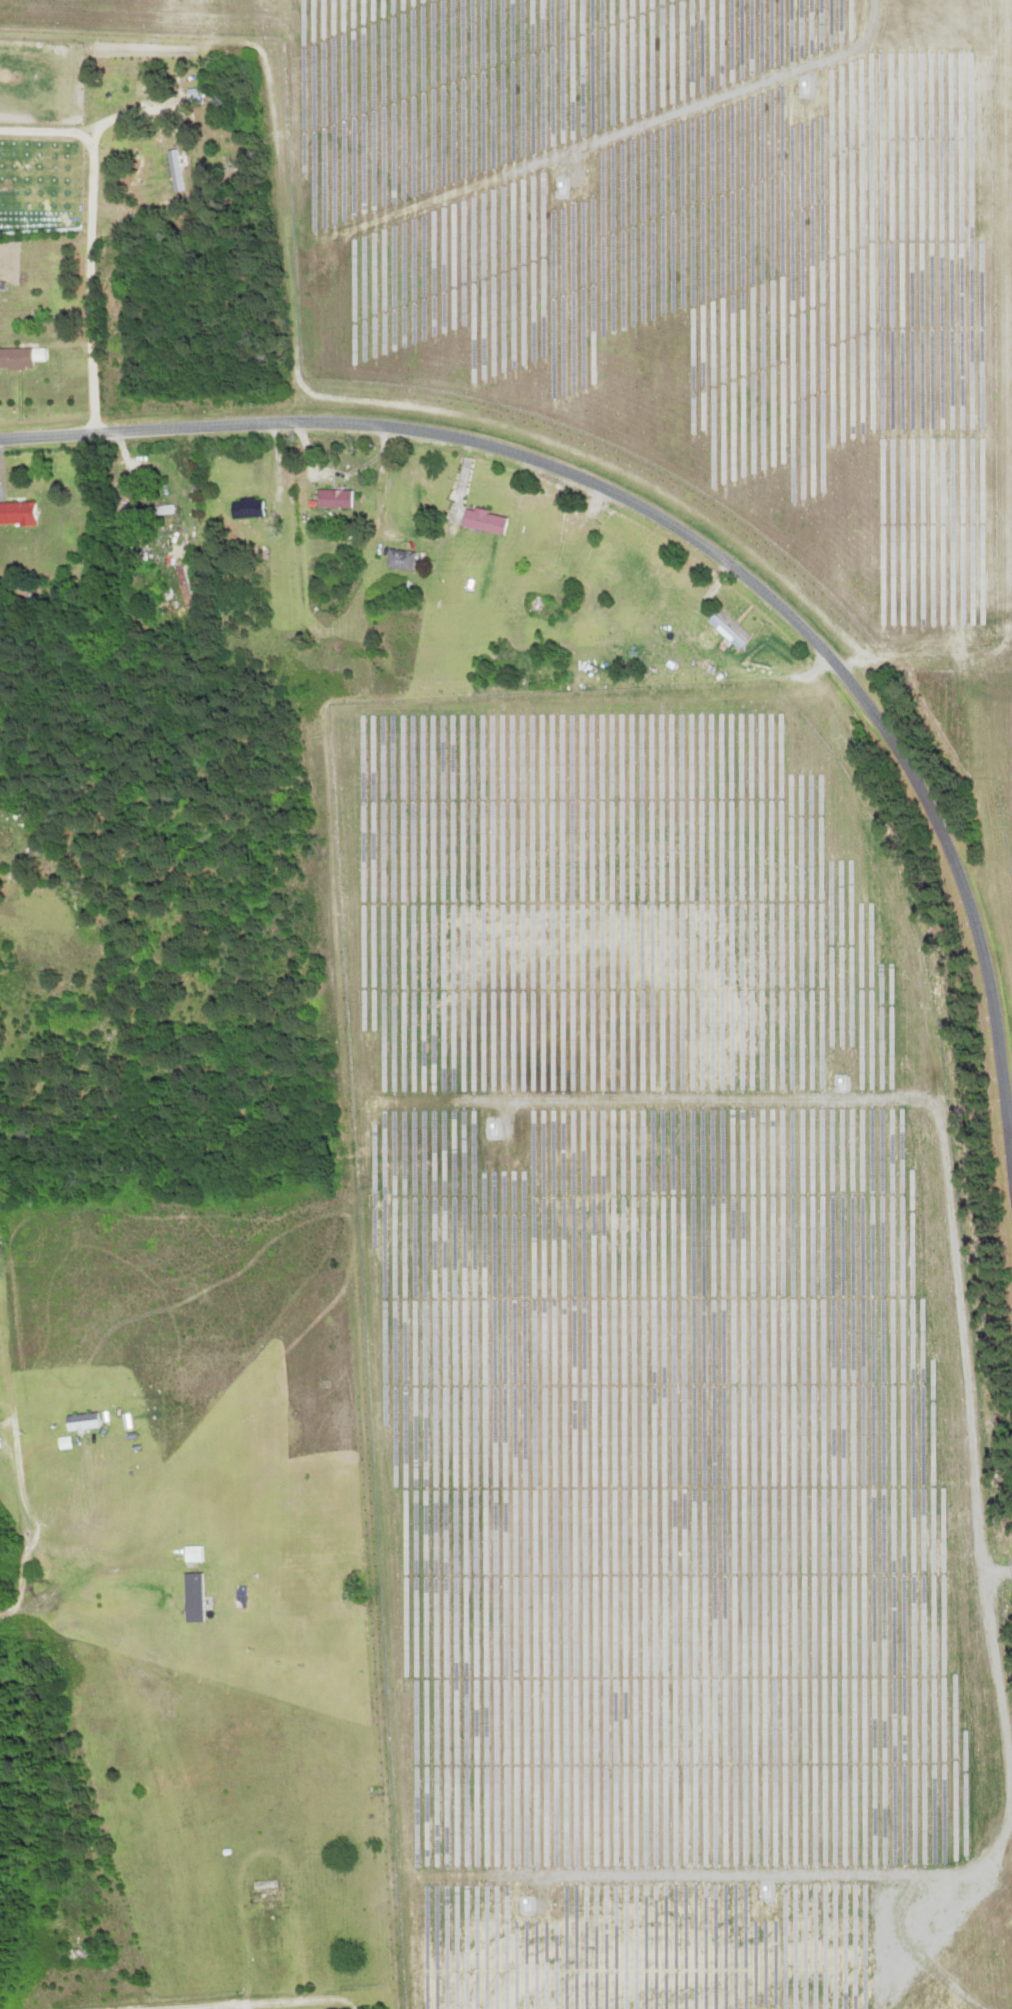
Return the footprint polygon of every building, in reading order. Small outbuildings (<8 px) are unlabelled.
[(165,151),(172,193),(183,191),(175,149),(165,151)] [(30,369),(30,349),(0,349),(0,369),(30,369)] [(350,490),(315,490),(315,507),(350,508),(350,490)] [(227,499),(227,518),(260,518),(260,499),(227,499)] [(33,525),(33,502),(0,502),(0,525),(33,525)] [(459,527),(501,534),(504,515),(463,507),(459,527)] [(412,552),(386,549),(384,568),(410,571),(412,552)] [(748,637),(719,608),(707,620),(736,650),(748,637)] [(693,666),(709,674),(712,668),(695,660),(693,666)] [(9,850),(9,832),(0,832),(0,850),(9,850)] [(100,1428),(98,1413),(64,1417),(66,1432),(100,1428)] [(200,1562),(200,1547),(183,1548),(183,1563),(200,1562)] [(183,1574),(183,1623),(202,1623),(202,1574),(183,1574)] [(284,1903),(284,1887),(248,1887),(248,1903),(284,1903)] [(102,1949),(64,1950),(64,1958),(102,1957),(102,1949)]
